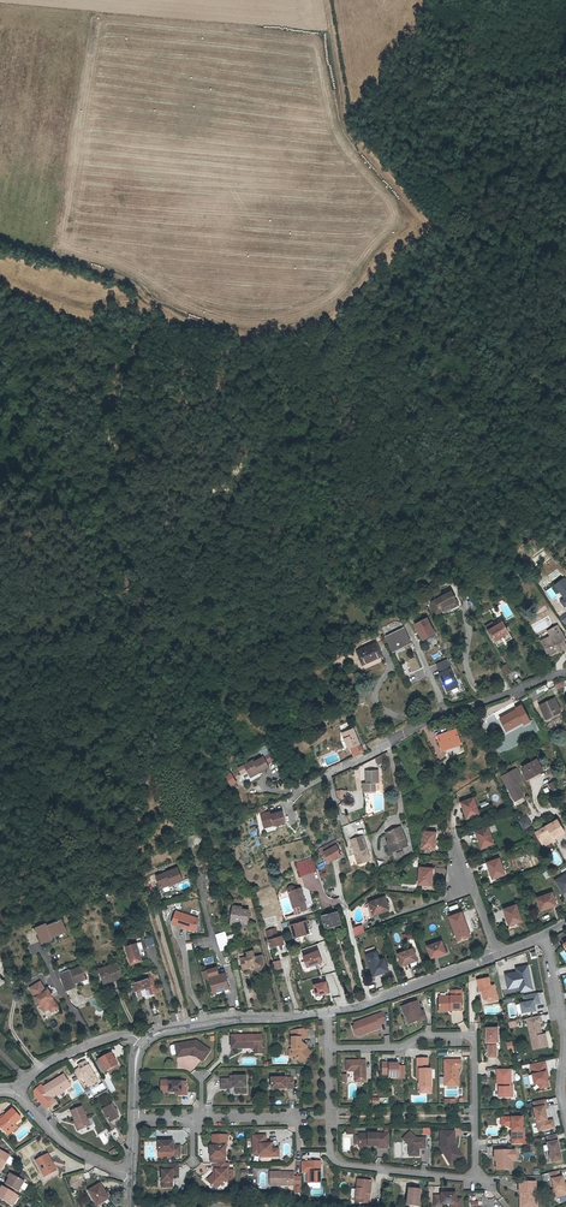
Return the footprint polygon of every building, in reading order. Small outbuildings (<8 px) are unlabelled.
[(560,601),(564,607),(565,606),(565,581),(564,578),(555,585),(564,598),(560,601)] [(456,611),(457,610),(463,607),(455,594),(450,597),(434,605),(438,613),(443,610),(442,607),(452,602),(453,605),(456,611)] [(443,610),(453,605),(452,602),(442,607),(443,610)] [(480,613),(474,617),(478,623),(484,619),(480,613)] [(428,618),(417,623),(424,638),(435,633),(428,618)] [(503,621),(489,629),(495,639),(509,631),(503,621)] [(549,657),(565,649),(565,638),(559,625),(547,631),(550,637),(541,641),(549,657)] [(406,626),(388,635),(396,650),(413,642),(406,626)] [(379,642),(358,652),(365,665),(385,655),(379,642)] [(447,660),(436,664),(440,673),(450,668),(447,660)] [(410,661),(402,664),(407,675),(415,672),(410,661)] [(507,664),(502,666),(506,674),(511,672),(507,664)] [(452,669),(440,674),(447,692),(460,687),(452,669)] [(539,695),(537,691),(529,695),(531,699),(539,695)] [(563,713),(556,698),(540,706),(547,721),(563,713)] [(518,708),(519,710),(502,719),(509,731),(526,722),(527,725),(534,721),(524,705),(518,708)] [(437,736),(443,746),(452,741),(453,743),(462,738),(455,726),(437,736)] [(345,733),(351,747),(353,746),(354,748),(358,757),(367,753),(356,729),(345,733)] [(256,761),(241,768),(244,775),(251,771),(253,775),(262,771),(263,773),(273,768),(267,757),(257,762),(256,761)] [(542,771),(537,760),(523,768),(526,773),(529,778),(542,771)] [(502,776),(515,801),(524,797),(523,795),(517,784),(523,780),(517,768),(502,776)] [(368,783),(364,783),(364,791),(377,791),(376,783),(376,776),(380,776),(379,769),(367,770),(368,783)] [(232,773),(227,775),(232,784),(237,782),(232,773)] [(552,781),(547,783),(550,789),(555,787),(552,781)] [(339,797),(345,800),(347,790),(343,789),(342,790),(338,790),(339,797)] [(480,814),(474,798),(462,802),(467,818),(480,814)] [(275,823),(276,825),(287,822),(284,811),(273,814),(272,811),(267,813),(262,814),(265,826),(275,823)] [(554,839),(561,835),(564,833),(557,820),(553,822),(541,828),(535,832),(542,846),(549,842),(551,841),(550,839),(552,838),(553,839),(554,839)] [(388,839),(389,842),(387,843),(390,851),(407,845),(402,829),(407,827),(405,822),(399,824),(400,826),(386,832),(388,839)] [(494,843),(488,827),(476,832),(481,848),(494,843)] [(436,833),(423,832),(421,848),(435,849),(436,833)] [(357,857),(360,856),(362,861),(370,859),(364,836),(352,839),(357,857)] [(323,847),(330,860),(342,854),(337,845),(339,844),(337,839),(323,847)] [(315,858),(293,864),(295,875),(318,869),(315,858)] [(505,874),(499,858),(487,863),(493,878),(505,874)] [(158,875),(162,886),(173,881),(174,883),(184,879),(179,866),(158,875)] [(433,868),(420,867),(418,883),(431,884),(433,868)] [(565,891),(565,874),(555,880),(563,893),(565,891)] [(297,914),(302,913),(304,912),(303,911),(297,890),(296,887),(293,885),(291,886),(289,888),(289,891),(297,914)] [(303,888),(297,890),(303,911),(309,909),(303,888)] [(557,905),(553,893),(537,899),(541,911),(557,905)] [(390,910),(385,897),(369,903),(373,915),(390,910)] [(523,921),(517,905),(504,910),(510,926),(523,921)] [(237,923),(248,925),(250,911),(243,909),(240,907),(234,907),(232,922),(237,923)] [(339,911),(322,915),(326,929),(342,924),(339,911)] [(172,923),(187,928),(187,927),(196,929),(199,919),(176,912),(172,923)] [(468,928),(462,912),(450,916),(455,932),(468,928)] [(48,924),(37,929),(44,943),(54,939),(53,935),(56,935),(56,936),(67,931),(62,920),(49,926),(48,924)] [(308,920),(292,925),(295,937),(311,933),(308,920)] [(270,938),(272,946),(284,942),(283,935),(279,936),(277,927),(268,929),(270,938)] [(214,934),(219,951),(229,947),(223,931),(214,934)] [(143,936),(147,947),(152,945),(148,935),(143,936)] [(446,953),(442,941),(428,947),(432,958),(446,953)] [(136,944),(126,947),(131,963),(141,960),(136,944)] [(317,948),(301,955),(305,967),(321,961),(317,948)] [(417,960),(413,949),(398,954),(402,966),(417,960)] [(261,968),(265,967),(263,958),(256,959),(254,953),(248,955),(248,959),(250,970),(250,969),(250,968),(254,967),(254,969),(258,971),(261,968)] [(250,970),(248,959),(241,961),(243,971),(250,970)] [(389,971),(385,960),(370,965),(374,976),(389,971)] [(281,968),(280,961),(273,962),(275,970),(281,968)] [(100,970),(105,984),(123,977),(118,963),(100,970)] [(528,964),(515,967),(515,971),(504,973),(507,989),(520,987),(520,991),(532,989),(528,964)] [(71,970),(61,974),(67,991),(77,988),(75,982),(77,982),(86,979),(86,980),(88,979),(86,974),(85,974),(82,967),(71,971),(71,970)] [(209,978),(218,975),(216,967),(207,970),(207,971),(209,978)] [(239,970),(233,971),(234,977),(235,977),(236,987),(241,986),(239,970)] [(204,981),(209,979),(213,994),(228,990),(224,974),(218,975),(209,978),(207,971),(201,973),(204,981)] [(131,980),(132,983),(147,977),(147,976),(149,975),(148,973),(131,980)] [(147,976),(147,977),(132,983),(135,990),(147,985),(150,992),(156,990),(151,974),(149,975),(147,976)] [(484,996),(490,1000),(492,996),(497,995),(495,983),(491,984),(489,976),(478,978),(480,989),(482,989),(484,989),(484,991),(483,992),(484,996)] [(326,980),(312,982),(314,995),(328,992),(326,980)] [(39,984),(29,990),(35,999),(42,1012),(48,1009),(50,1009),(52,1013),(57,1010),(51,1000),(49,997),(50,996),(47,992),(45,993),(39,984)] [(263,992),(265,1002),(273,1000),(270,990),(263,992)] [(440,996),(440,1009),(447,1009),(451,1009),(451,1010),(462,1010),(462,990),(451,990),(451,996),(440,996)] [(539,992),(523,996),(524,1001),(521,1002),(523,1013),(538,1010),(536,1004),(541,1003),(539,992)] [(420,1012),(421,1012),(418,1001),(402,1007),(406,1017),(407,1016),(410,1024),(417,1021),(422,1020),(420,1012)] [(424,1011),(421,1012),(420,1012),(422,1020),(417,1021),(418,1023),(423,1021),(427,1020),(424,1011)] [(355,1025),(358,1033),(359,1036),(380,1028),(379,1024),(385,1022),(382,1013),(354,1023),(355,1025)] [(160,1014),(153,1016),(156,1025),(163,1023),(160,1014)] [(539,1014),(526,1017),(532,1047),(547,1044),(544,1032),(541,1033),(538,1021),(541,1021),(539,1014)] [(308,1027),(294,1029),(293,1047),(295,1047),(295,1053),(299,1058),(298,1059),(302,1062),(312,1052),(305,1046),(304,1046),(305,1045),(306,1045),(306,1044),(306,1043),(305,1042),(304,1042),(304,1041),(303,1041),(303,1036),(308,1036),(308,1027)] [(498,1029),(487,1029),(487,1042),(489,1042),(490,1042),(490,1045),(489,1045),(489,1057),(496,1057),(496,1045),(495,1045),(495,1042),(496,1042),(498,1042),(498,1029)] [(232,1046),(243,1047),(243,1044),(256,1044),(256,1042),(256,1034),(233,1033),(232,1046)] [(197,1055),(198,1056),(199,1054),(205,1058),(211,1048),(197,1040),(176,1042),(177,1051),(177,1053),(192,1051),(196,1053),(197,1055)] [(111,1053),(99,1059),(104,1071),(116,1065),(111,1053)] [(425,1087),(425,1093),(432,1093),(432,1087),(431,1070),(428,1070),(428,1059),(418,1059),(418,1070),(420,1070),(420,1081),(420,1087),(425,1087)] [(547,1069),(545,1059),(530,1062),(534,1082),(539,1081),(540,1086),(549,1084),(545,1069),(547,1069)] [(366,1061),(347,1061),(347,1072),(356,1072),(356,1082),(366,1082),(366,1061)] [(459,1086),(459,1078),(457,1078),(457,1069),(459,1069),(461,1069),(461,1061),(445,1061),(445,1078),(448,1078),(448,1087),(459,1086)] [(390,1062),(383,1062),(383,1074),(390,1074),(390,1077),(398,1077),(400,1077),(400,1074),(406,1074),(406,1066),(400,1066),(400,1064),(390,1064),(390,1062)] [(80,1081),(83,1079),(88,1088),(98,1082),(89,1065),(85,1067),(86,1069),(81,1071),(78,1066),(73,1069),(80,1081)] [(510,1092),(512,1092),(512,1087),(511,1087),(511,1070),(497,1070),(497,1087),(498,1087),(499,1087),(499,1091),(498,1091),(498,1098),(509,1098),(509,1093),(510,1092)] [(42,1108),(46,1106),(47,1100),(46,1099),(50,1097),(54,1094),(55,1092),(60,1089),(61,1090),(70,1085),(63,1074),(42,1085),(39,1083),(34,1087),(32,1089),(32,1091),(32,1093),(32,1095),(42,1108)] [(231,1086),(236,1086),(239,1086),(239,1092),(247,1093),(247,1075),(231,1075),(231,1078),(221,1078),(221,1087),(231,1087),(231,1086)] [(294,1078),(272,1077),(272,1088),(294,1088),(294,1078)] [(161,1092),(176,1092),(176,1095),(186,1095),(186,1081),(170,1081),(170,1079),(161,1079),(161,1092)] [(534,1102),(535,1109),(534,1109),(539,1131),(549,1129),(551,1127),(550,1123),(548,1121),(545,1109),(548,1109),(546,1099),(534,1102)] [(112,1104),(101,1110),(109,1123),(119,1118),(112,1104)] [(81,1105),(70,1110),(77,1129),(89,1125),(81,1105)] [(15,1125),(22,1120),(13,1110),(0,1121),(0,1126),(4,1131),(13,1124),(15,1125)] [(512,1126),(512,1129),(512,1146),(518,1146),(522,1146),(522,1119),(501,1119),(501,1127),(509,1127),(509,1126),(512,1126)] [(6,1133),(15,1125),(13,1124),(4,1131),(6,1133)] [(115,1129),(110,1132),(115,1140),(120,1137),(115,1129)] [(450,1165),(464,1157),(456,1144),(456,1131),(440,1131),(440,1150),(450,1165)] [(408,1147),(408,1155),(419,1155),(419,1149),(425,1149),(425,1139),(416,1139),(409,1133),(402,1140),(408,1147)] [(226,1134),(215,1134),(215,1145),(212,1145),(210,1145),(210,1162),(213,1162),(225,1162),(225,1145),(226,1145),(226,1134)] [(271,1148),(271,1144),(268,1144),(268,1143),(266,1143),(266,1134),(253,1134),(253,1153),(259,1153),(260,1153),(271,1154),(271,1156),(278,1156),(278,1148),(271,1148)] [(359,1147),(369,1147),(378,1147),(378,1149),(383,1149),(383,1135),(359,1134),(359,1136),(359,1145),(359,1147)] [(562,1161),(556,1134),(547,1136),(549,1143),(548,1144),(552,1163),(562,1161)] [(173,1153),(173,1156),(175,1156),(175,1153),(180,1153),(180,1144),(173,1144),(173,1139),(168,1139),(163,1139),(158,1139),(158,1150),(163,1150),(173,1150),(173,1153)] [(2,1171),(10,1157),(0,1151),(0,1152),(0,1170),(2,1171)] [(46,1173),(56,1167),(48,1152),(38,1157),(46,1173)] [(509,1172),(509,1162),(510,1152),(497,1152),(497,1161),(495,1161),(495,1171),(509,1172)] [(38,1157),(36,1158),(44,1174),(46,1173),(38,1157)] [(320,1183),(320,1177),(318,1176),(318,1173),(320,1173),(320,1161),(307,1161),(307,1162),(301,1162),(301,1172),(307,1172),(306,1180),(312,1180),(312,1183),(320,1183)] [(228,1162),(225,1162),(213,1162),(213,1169),(215,1169),(215,1173),(213,1173),(209,1176),(211,1178),(208,1181),(213,1186),(217,1186),(223,1180),(226,1180),(226,1169),(228,1169),(228,1162)] [(171,1176),(174,1176),(174,1165),(161,1165),(161,1187),(171,1188),(171,1176)] [(549,1173),(550,1180),(552,1180),(555,1190),(556,1190),(558,1197),(565,1195),(565,1188),(563,1177),(561,1178),(559,1171),(549,1173)] [(293,1173),(288,1172),(288,1174),(280,1174),(280,1172),(269,1172),(269,1185),(293,1185),(293,1177),(293,1173)] [(9,1178),(7,1180),(5,1184),(18,1191),(24,1181),(18,1177),(10,1173),(7,1177),(9,1178)] [(368,1190),(369,1190),(371,1181),(357,1180),(354,1202),(367,1204),(367,1199),(368,1190)] [(87,1191),(96,1206),(109,1200),(100,1184),(87,1191)] [(518,1195),(522,1195),(522,1206),(533,1206),(534,1184),(517,1184),(517,1195),(518,1195)] [(0,1189),(0,1198),(9,1203),(16,1193),(2,1185),(0,1189)] [(406,1203),(418,1204),(420,1188),(407,1187),(406,1203)] [(456,1193),(442,1193),(442,1195),(434,1195),(434,1206),(442,1206),(442,1204),(451,1204),(456,1204),(456,1199),(456,1193)] [(456,1199),(456,1204),(451,1204),(451,1206),(461,1206),(461,1198),(456,1199)]
